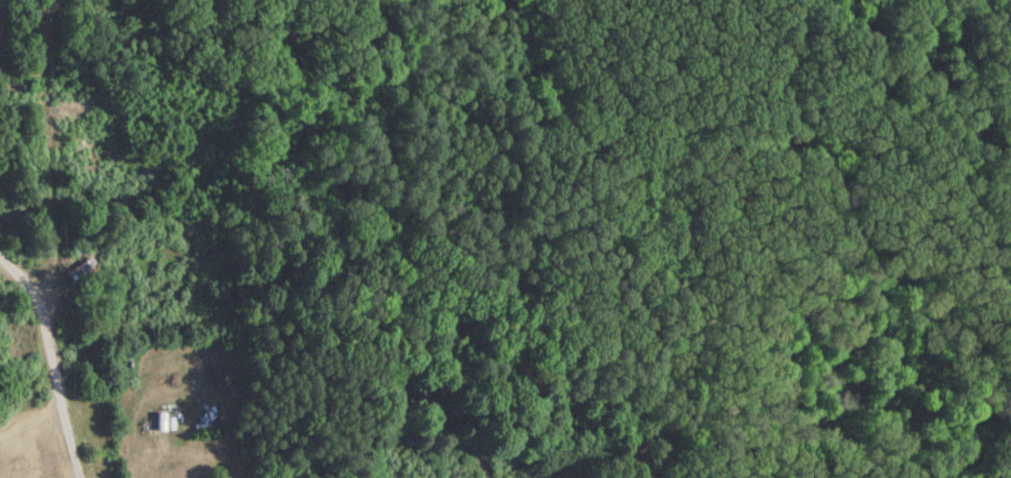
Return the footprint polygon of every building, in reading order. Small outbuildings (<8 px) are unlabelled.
[(71,280),(92,267),(84,255),(64,268),(71,280)]
